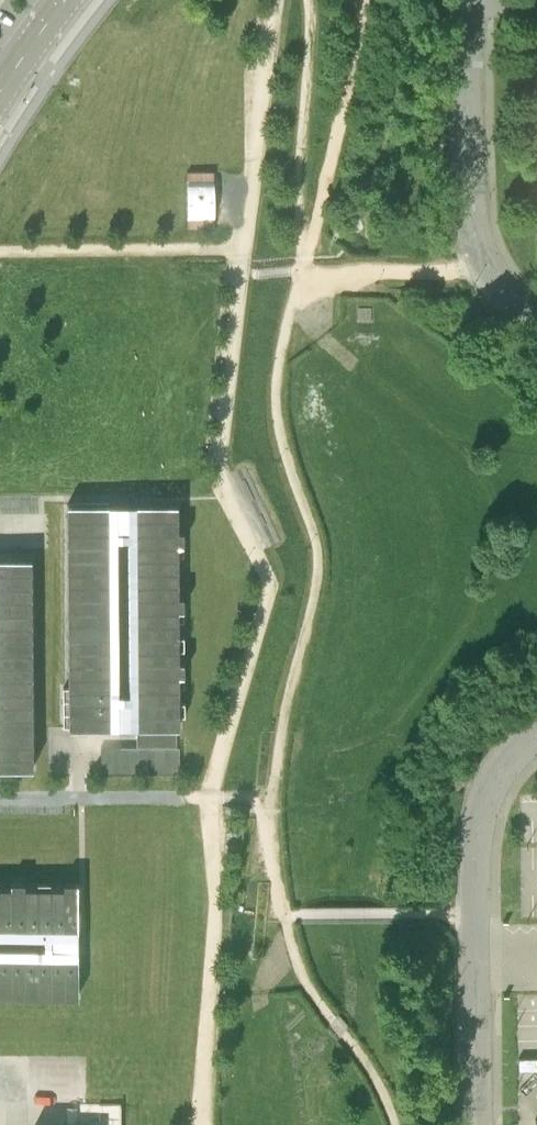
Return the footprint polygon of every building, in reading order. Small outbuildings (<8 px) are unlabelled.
[(190,221),(218,224),(225,177),(196,173),(190,221)] [(61,728),(124,728),(136,727),(136,747),(100,747),(100,773),(178,772),(178,748),(175,748),(175,726),(178,726),(178,713),(183,713),(183,701),(178,701),(178,686),(184,686),(183,661),(178,661),(177,648),(183,648),(183,634),(179,634),(179,621),(184,621),(184,594),(179,594),(178,556),(183,556),(183,528),(178,528),(178,500),(122,500),(64,501),(67,686),(61,687),(61,728)] [(34,768),(30,556),(0,557),(0,769),(34,768)] [(78,996),(77,942),(77,881),(63,881),(63,887),(24,888),(24,881),(10,882),(11,887),(0,887),(0,998),(78,996)] [(536,1070),(536,1042),(524,1043),(525,1070),(536,1070)]
